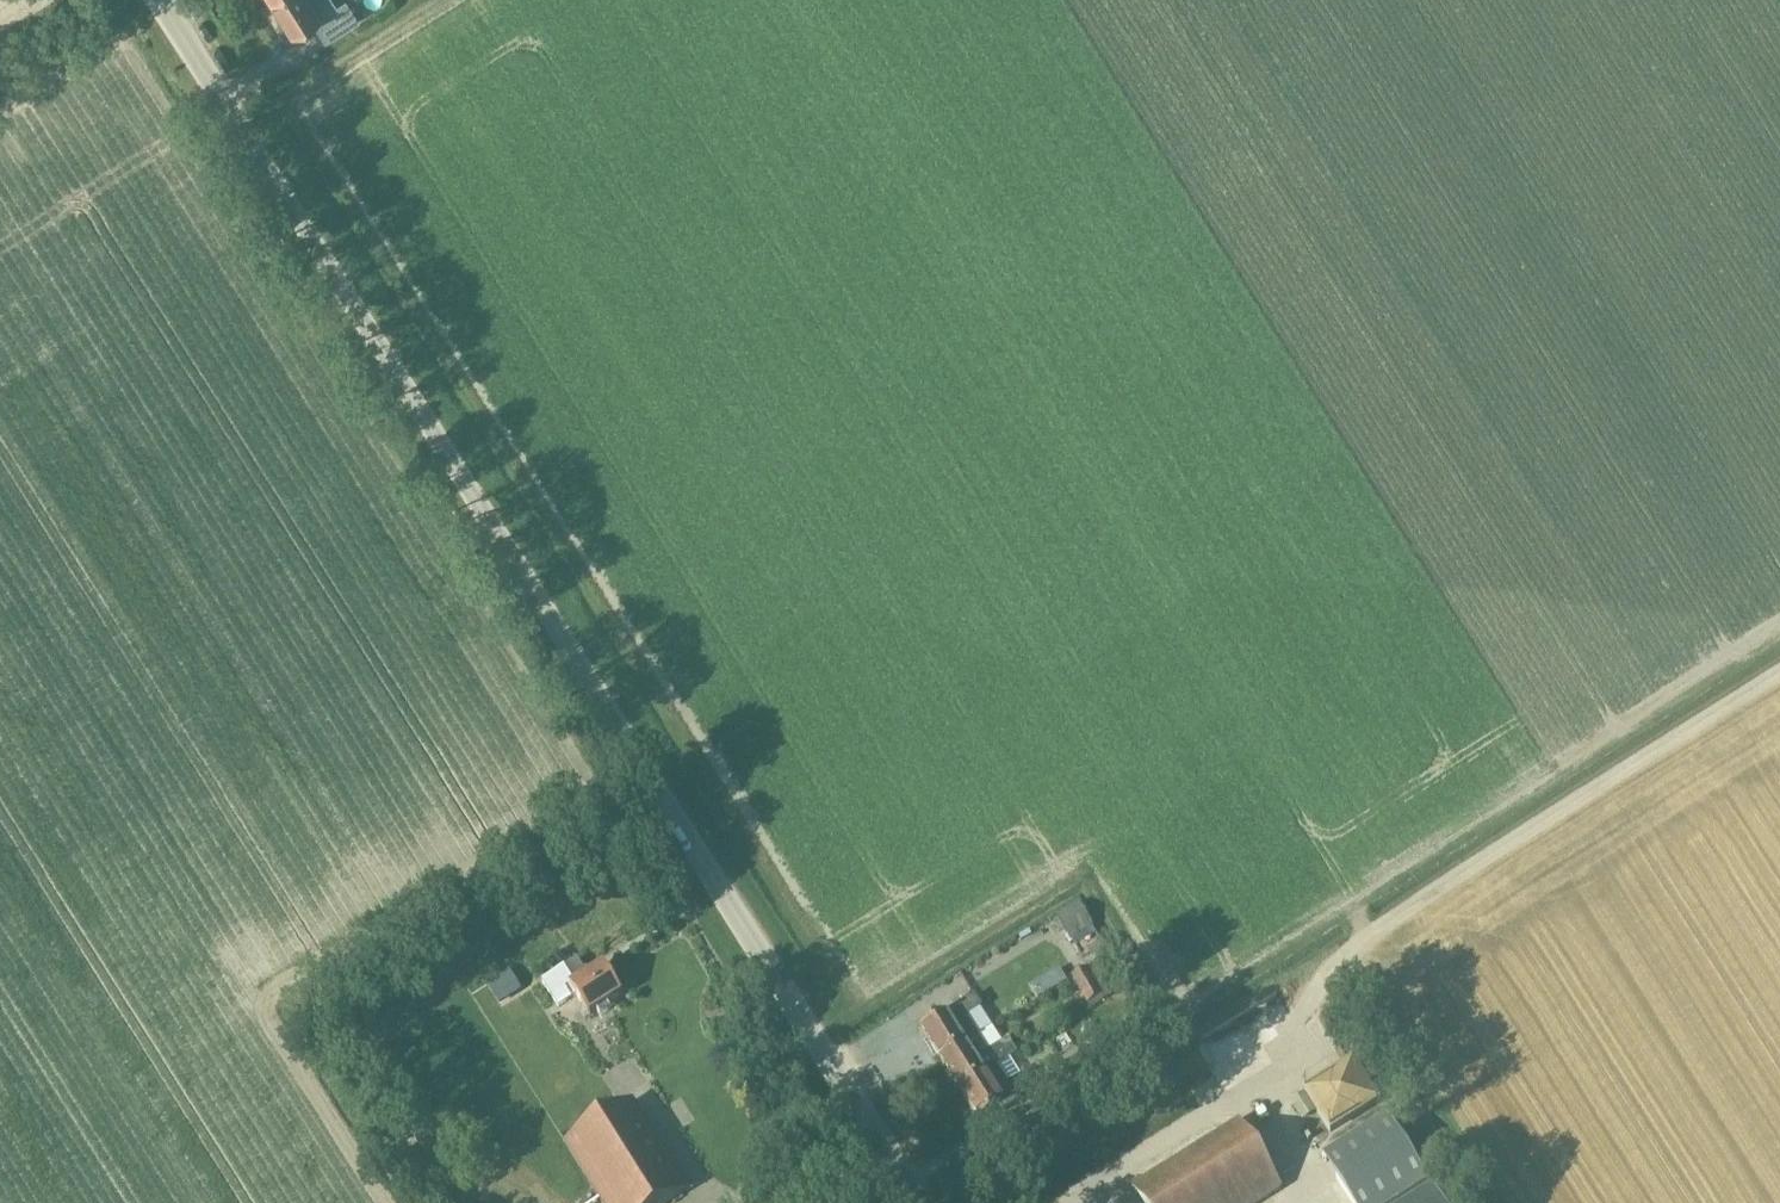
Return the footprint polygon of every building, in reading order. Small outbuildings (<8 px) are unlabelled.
[(292,35),(313,22),(324,40),(357,19),(345,0),(335,6),(331,0),(270,0),(292,35)] [(1083,905),(1059,917),(1071,940),(1095,928),(1083,905)] [(1087,1002),(1101,995),(1104,1000),(1120,991),(1102,959),(1072,976),(1087,1002)] [(589,1017),(622,996),(603,967),(587,977),(576,961),(542,983),(558,1008),(576,997),(589,1017)] [(940,1059),(978,1036),(966,1017),(982,1007),(975,995),(921,1028),(940,1059)] [(1215,1042),(1230,1070),(1267,1051),(1258,1034),(1288,1018),(1278,1001),(1251,1015),(1259,1030),(1236,1042),(1231,1033),(1215,1042)] [(940,1059),(959,1090),(996,1066),(997,1066),(1018,1053),(1009,1038),(987,1052),(978,1036),(940,1059)] [(1329,1134),(1380,1102),(1352,1059),(1302,1091),(1329,1134)] [(1018,1102),(996,1066),(959,1090),(978,1121),(999,1108),(1002,1112),(1018,1102)] [(1029,1116),(1055,1100),(1048,1088),(1022,1105),(1029,1116)] [(688,1191),(632,1102),(566,1143),(603,1202),(668,1202),(688,1191)] [(1427,1182),(1386,1116),(1323,1156),(1352,1202),(1393,1202),(1427,1182)] [(1280,1187),(1238,1121),(1132,1188),(1141,1202),(1255,1202),(1280,1187)] [(1013,1171),(1023,1165),(1019,1158),(1009,1165),(1013,1171)] [(1429,1191),(1411,1202),(1437,1202),(1429,1191)]
